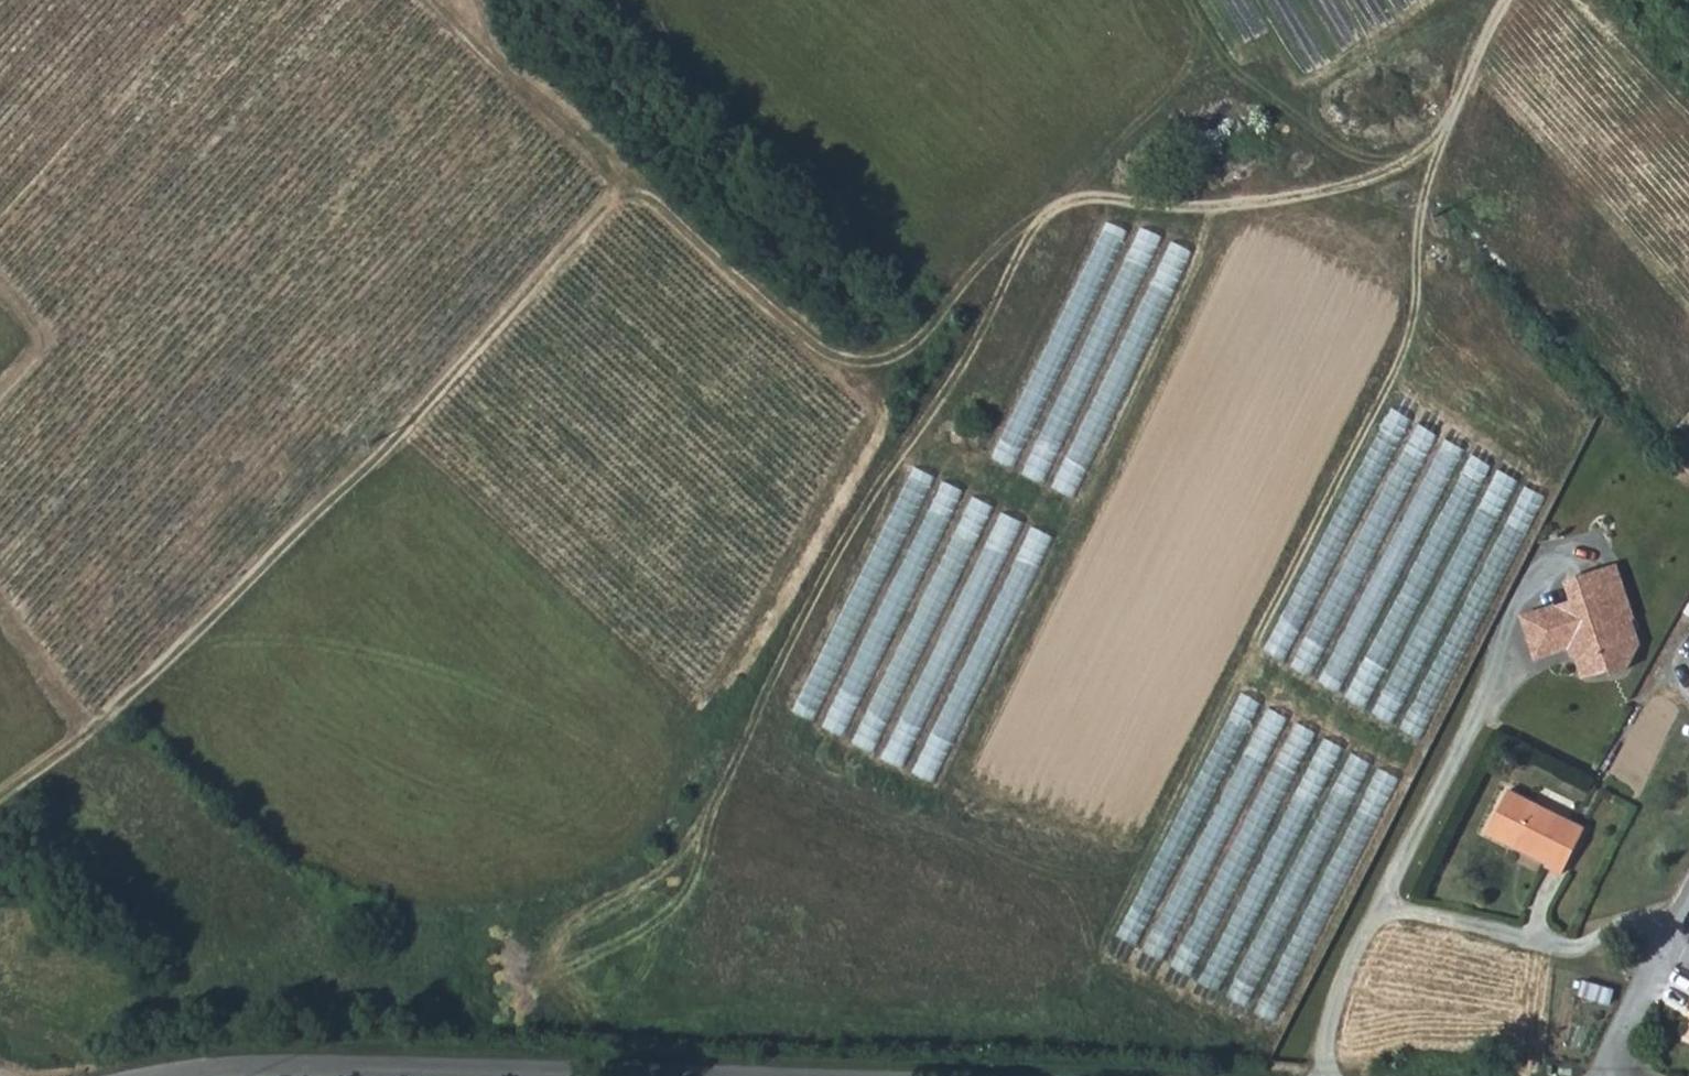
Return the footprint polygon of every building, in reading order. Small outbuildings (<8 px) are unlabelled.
[(1542,651),(1578,642),(1579,642),(1578,638),(1582,637),(1589,641),(1591,649),(1584,650),(1584,652),(1588,669),(1597,674),(1618,669),(1614,653),(1650,645),(1644,619),(1647,619),(1633,560),(1579,574),(1583,594),(1531,607),(1542,651)] [(1579,642),(1578,642),(1581,652),(1584,652),(1584,650),(1591,649),(1589,641),(1582,637),(1578,638),(1579,642)] [(1614,653),(1618,669),(1619,675),(1635,671),(1650,645),(1614,653)] [(1489,849),(1519,864),(1515,869),(1515,871),(1532,880),(1557,832),(1480,792),(1456,838),(1482,851),(1489,849)] [(1482,851),(1515,869),(1519,864),(1489,849),(1482,851)]
